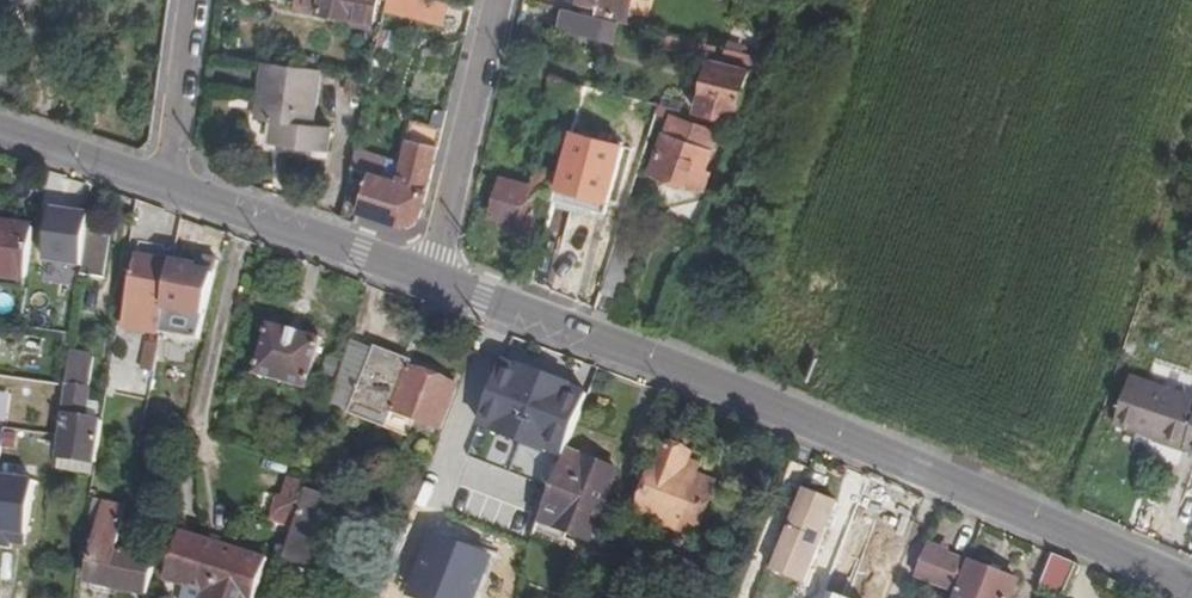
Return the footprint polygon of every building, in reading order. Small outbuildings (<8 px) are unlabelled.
[(319,7),(318,13),(373,23),(377,0),(320,0),(319,7)] [(424,0),(386,0),(383,11),(447,28),(452,7),(424,0)] [(597,19),(620,25),(625,27),(632,0),(580,0),(579,2),(599,7),(597,19)] [(319,7),(297,4),(296,10),(318,13),(319,7)] [(620,25),(597,19),(565,11),(560,29),(615,43),(620,25)] [(713,49),(692,44),(690,54),(711,59),(713,49)] [(756,60),(726,53),(724,62),(753,69),(756,60)] [(281,128),(278,148),(325,154),(329,131),(310,128),(320,72),(262,64),(253,124),(270,126),(281,128)] [(699,96),(694,117),(731,126),(748,75),(712,65),(703,97),(699,96)] [(675,113),(656,108),(652,119),(665,123),(649,178),(694,191),(695,190),(702,192),(707,175),(699,172),(710,135),(672,125),(675,113)] [(281,128),(270,126),(267,145),(278,148),(281,128)] [(421,219),(441,135),(408,126),(394,185),(363,172),(367,153),(354,147),(339,219),(354,224),(357,213),(402,229),(421,219)] [(569,133),(553,192),(605,206),(621,147),(569,133)] [(547,194),(552,176),(535,170),(530,186),(501,179),(489,218),(505,223),(502,232),(526,239),(539,192),(547,194)] [(34,227),(0,222),(0,279),(26,282),(34,227)] [(104,279),(111,233),(88,229),(82,276),(104,279)] [(166,311),(175,264),(175,262),(139,256),(131,305),(166,311)] [(175,264),(166,311),(192,316),(195,308),(206,310),(212,275),(197,272),(198,268),(175,264)] [(321,338),(269,323),(254,374),(308,390),(321,338)] [(154,376),(159,347),(146,344),(140,374),(154,376)] [(443,430),(460,388),(409,368),(411,362),(375,348),(350,414),(386,428),(393,412),(443,430)] [(90,390),(94,354),(70,351),(55,459),(95,465),(107,392),(90,390)] [(477,422),(564,454),(587,392),(500,360),(477,422)] [(1117,427),(1191,453),(1191,401),(1133,381),(1117,427)] [(10,384),(0,383),(0,421),(8,421),(10,384)] [(694,537),(716,482),(698,474),(701,465),(691,461),(692,456),(667,446),(634,531),(658,539),(664,525),(694,537)] [(548,527),(575,453),(567,450),(539,524),(548,527)] [(590,544),(607,500),(618,471),(575,453),(548,527),(567,535),(590,544)] [(297,515),(307,485),(290,480),(281,511),(297,515)] [(807,584),(839,503),(804,490),(771,570),(807,584)] [(328,497),(309,491),(283,570),(304,576),(328,497)] [(150,596),(158,564),(116,554),(126,503),(104,499),(101,520),(107,521),(105,534),(99,533),(90,583),(150,596)] [(607,500),(590,544),(578,574),(595,581),(623,507),(607,500)] [(543,539),(548,527),(539,524),(535,535),(543,539)] [(563,547),(567,535),(548,527),(543,539),(563,547)] [(418,531),(396,589),(420,597),(477,597),(492,560),(418,531)] [(204,597),(254,597),(266,560),(182,534),(167,580),(186,586),(206,592),(204,597)] [(951,591),(964,560),(950,555),(950,552),(930,544),(917,577),(951,591)] [(1065,596),(1078,564),(1053,554),(1041,587),(1065,596)] [(1019,583),(970,563),(957,597),(1013,597),(1019,583)] [(872,593),(849,584),(854,572),(835,564),(821,597),(870,597),(872,593)] [(186,586),(183,597),(204,597),(206,592),(186,586)]
